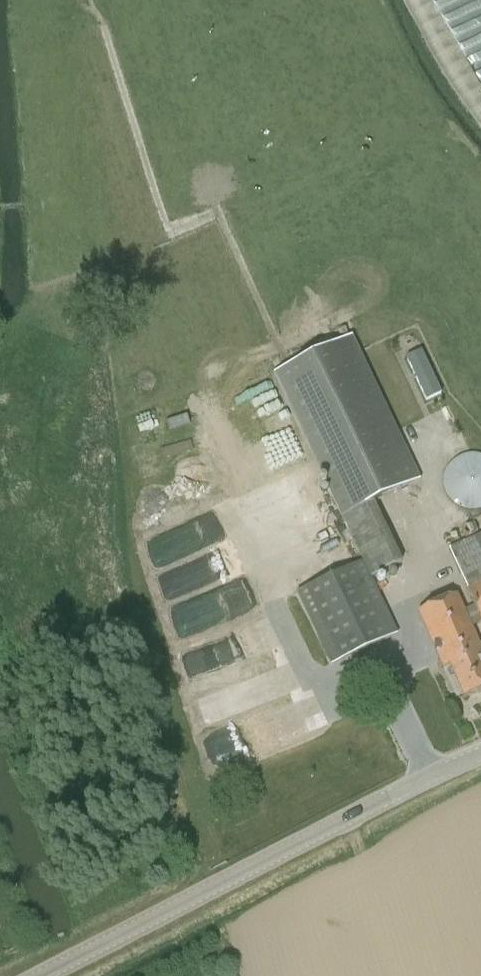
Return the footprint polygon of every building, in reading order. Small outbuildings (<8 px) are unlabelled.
[(352,337),(274,373),(363,561),(296,593),(330,667),(398,635),(371,578),(401,564),(374,504),(420,480),(352,337)] [(409,358),(408,361),(426,400),(441,394),(422,354),(419,353),(409,358)] [(239,393),(230,397),(240,416),(275,398),(262,371),(235,384),(239,393)] [(472,455),(470,455),(467,455),(465,455),(463,456),(461,457),(459,458),(457,459),(455,460),(453,461),(451,463),(450,465),(449,466),(447,468),(446,470),(445,472),(445,475),(444,477),(444,479),(443,481),(443,483),(443,486),(444,488),(444,490),(445,492),(446,494),(447,496),(448,498),(449,500),(451,502),(452,504),(454,505),(456,506),(458,508),(460,509),(462,510),(464,510),(466,511),(468,511),(471,511),(473,511),(475,511),(477,511),(480,510),(480,456),(479,455),(476,455),(474,455),(472,455)] [(184,529),(150,544),(161,567),(195,552),(184,529)] [(448,550),(480,624),(480,535),(448,550)] [(456,597),(418,614),(442,669),(448,666),(462,698),(480,690),(480,652),(456,597)] [(175,609),(178,632),(204,629),(203,618),(196,618),(195,607),(175,609)] [(218,763),(292,737),(283,711),(209,737),(218,763)]
